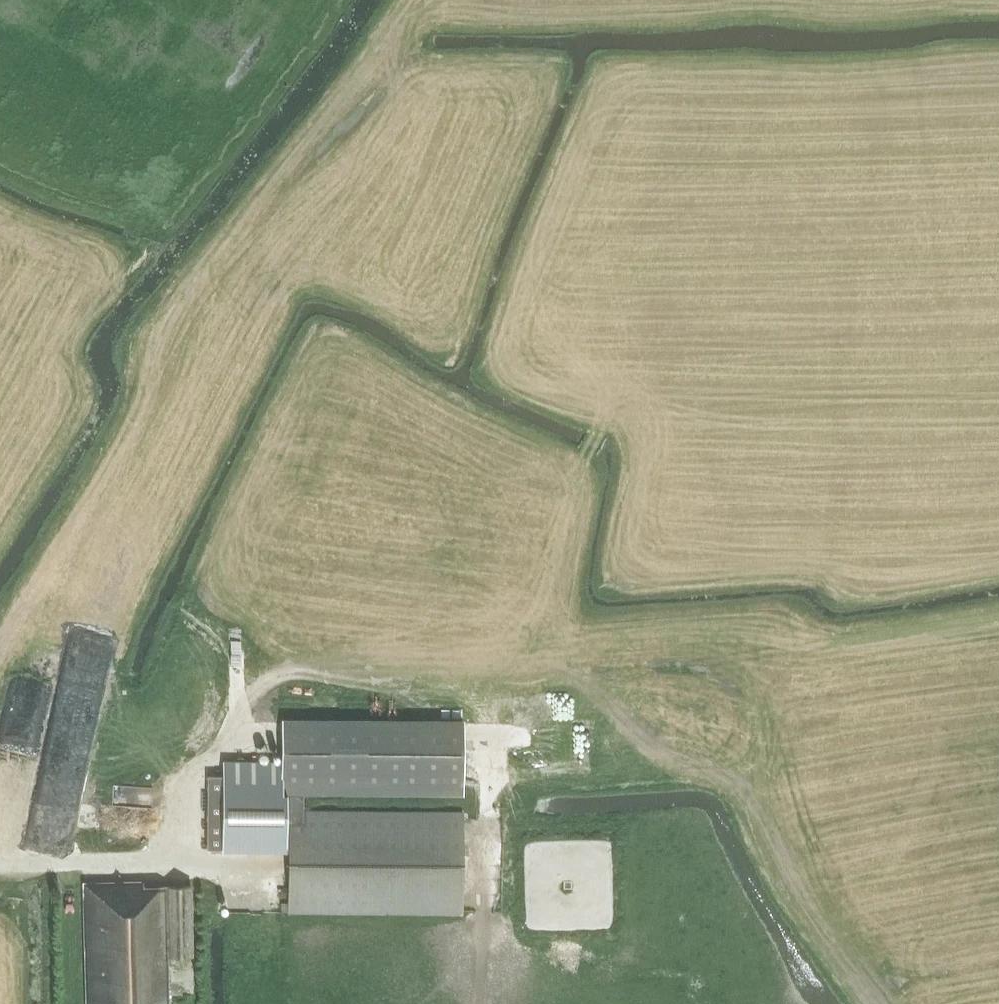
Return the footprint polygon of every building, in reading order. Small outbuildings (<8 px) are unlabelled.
[(303,794),(463,795),(463,720),(281,719),(281,761),(222,761),(222,776),(205,776),(206,795),(206,849),(289,849),(289,903),(280,903),(280,912),(462,912),(462,812),(303,811),(303,794)] [(118,782),(117,802),(152,803),(152,783),(118,782)] [(86,1003),(168,1003),(167,956),(192,955),(191,886),(143,887),(143,882),(83,883),(86,1003)]
